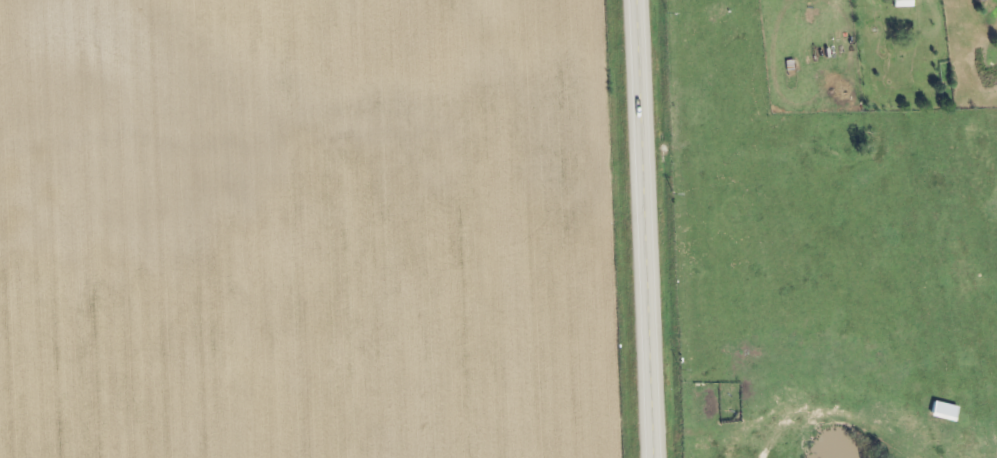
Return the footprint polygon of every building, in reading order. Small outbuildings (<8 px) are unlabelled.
[(915,8),(915,0),(896,0),(896,8),(915,8)] [(956,423),(959,408),(936,402),(932,417),(956,423)]
